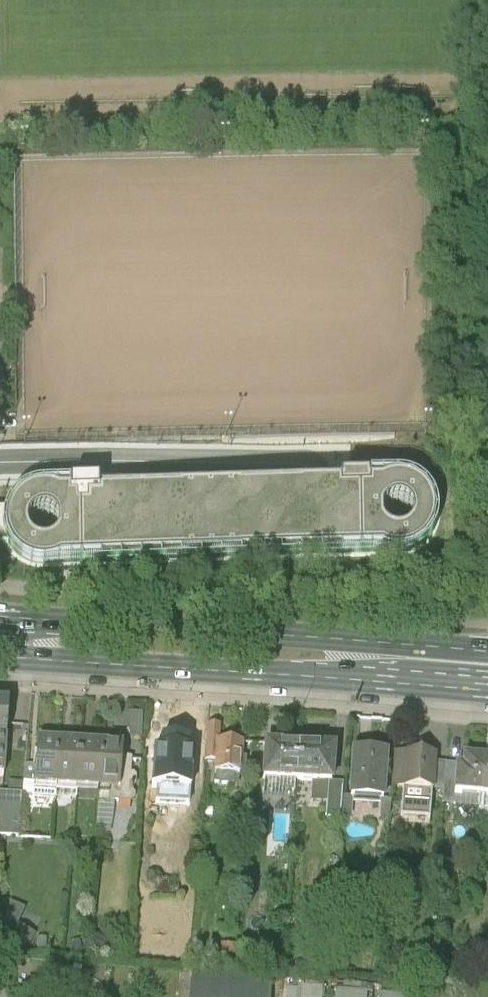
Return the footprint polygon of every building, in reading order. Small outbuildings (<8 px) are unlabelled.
[(44,559),(59,556),(70,555),(100,555),(100,553),(341,549),(341,551),(370,550),(384,551),(399,554),(414,550),(425,541),(433,529),(435,514),(432,501),(423,488),(412,481),(398,477),(368,478),(368,477),(340,477),(340,483),(318,483),(99,487),(99,481),(90,481),(70,481),(70,482),(42,483),(30,485),(20,491),(12,499),(9,504),(0,505),(0,538),(9,538),(12,543),(20,552),(32,557),(44,559)] [(3,776),(8,702),(0,701),(0,776),(3,776)] [(209,713),(196,711),(193,748),(206,749),(208,727),(209,713)] [(143,714),(127,713),(126,736),(142,736),(143,714)] [(218,764),(220,743),(221,727),(208,727),(206,749),(205,763),(218,764)] [(59,739),(38,738),(36,764),(34,780),(33,794),(55,796),(56,785),(59,739)] [(81,741),(59,739),(56,785),(78,787),(81,741)] [(99,789),(104,743),(81,741),(78,787),(99,789)] [(123,744),(104,743),(99,789),(109,789),(108,801),(131,803),(135,799),(137,777),(131,772),(133,759),(122,755),(123,744)] [(243,744),(220,743),(218,764),(218,773),(242,775),(243,744)] [(299,751),(267,749),(264,781),(296,783),(299,751)] [(195,753),(153,750),(150,789),(152,789),(177,791),(178,783),(193,785),(195,753)] [(334,753),(299,751),(296,783),(332,786),(334,753)] [(388,755),(353,753),(350,802),(385,804),(388,755)] [(437,757),(394,754),(391,790),(403,791),(432,793),(435,793),(435,790),(437,764),(437,757)] [(480,799),(483,761),(464,759),(463,769),(458,769),(456,798),(455,807),(479,809),(480,799)] [(36,764),(25,763),(24,779),(34,780),(36,764)] [(447,764),(437,764),(435,790),(445,790),(447,764)] [(447,764),(445,790),(444,806),(455,807),(456,798),(458,769),(458,765),(447,764)] [(177,791),(152,789),(150,811),(163,812),(164,801),(187,803),(188,794),(192,794),(193,785),(178,783),(177,791)] [(343,787),(332,786),(329,820),(340,821),(343,787)] [(0,791),(0,833),(19,835),(22,792),(0,791)] [(432,793),(403,791),(402,819),(430,821),(432,793)] [(479,809),(479,812),(487,813),(487,800),(480,799),(479,809)] [(26,907),(11,900),(2,919),(14,925),(14,923),(17,924),(26,907)] [(17,924),(14,923),(14,925),(9,935),(28,944),(33,932),(17,924)] [(116,944),(93,933),(85,949),(87,950),(83,958),(108,961),(116,944)] [(47,937),(38,937),(38,950),(47,950),(47,937)] [(80,939),(70,942),(73,954),(83,950),(80,939)] [(189,996),(271,996),(272,990),(261,989),(261,980),(191,973),(189,996)] [(328,988),(301,984),(300,996),(327,996),(328,988)] [(382,996),(413,996),(413,989),(382,988),(382,996)] [(372,993),(339,989),(338,996),(371,996),(372,993)]
